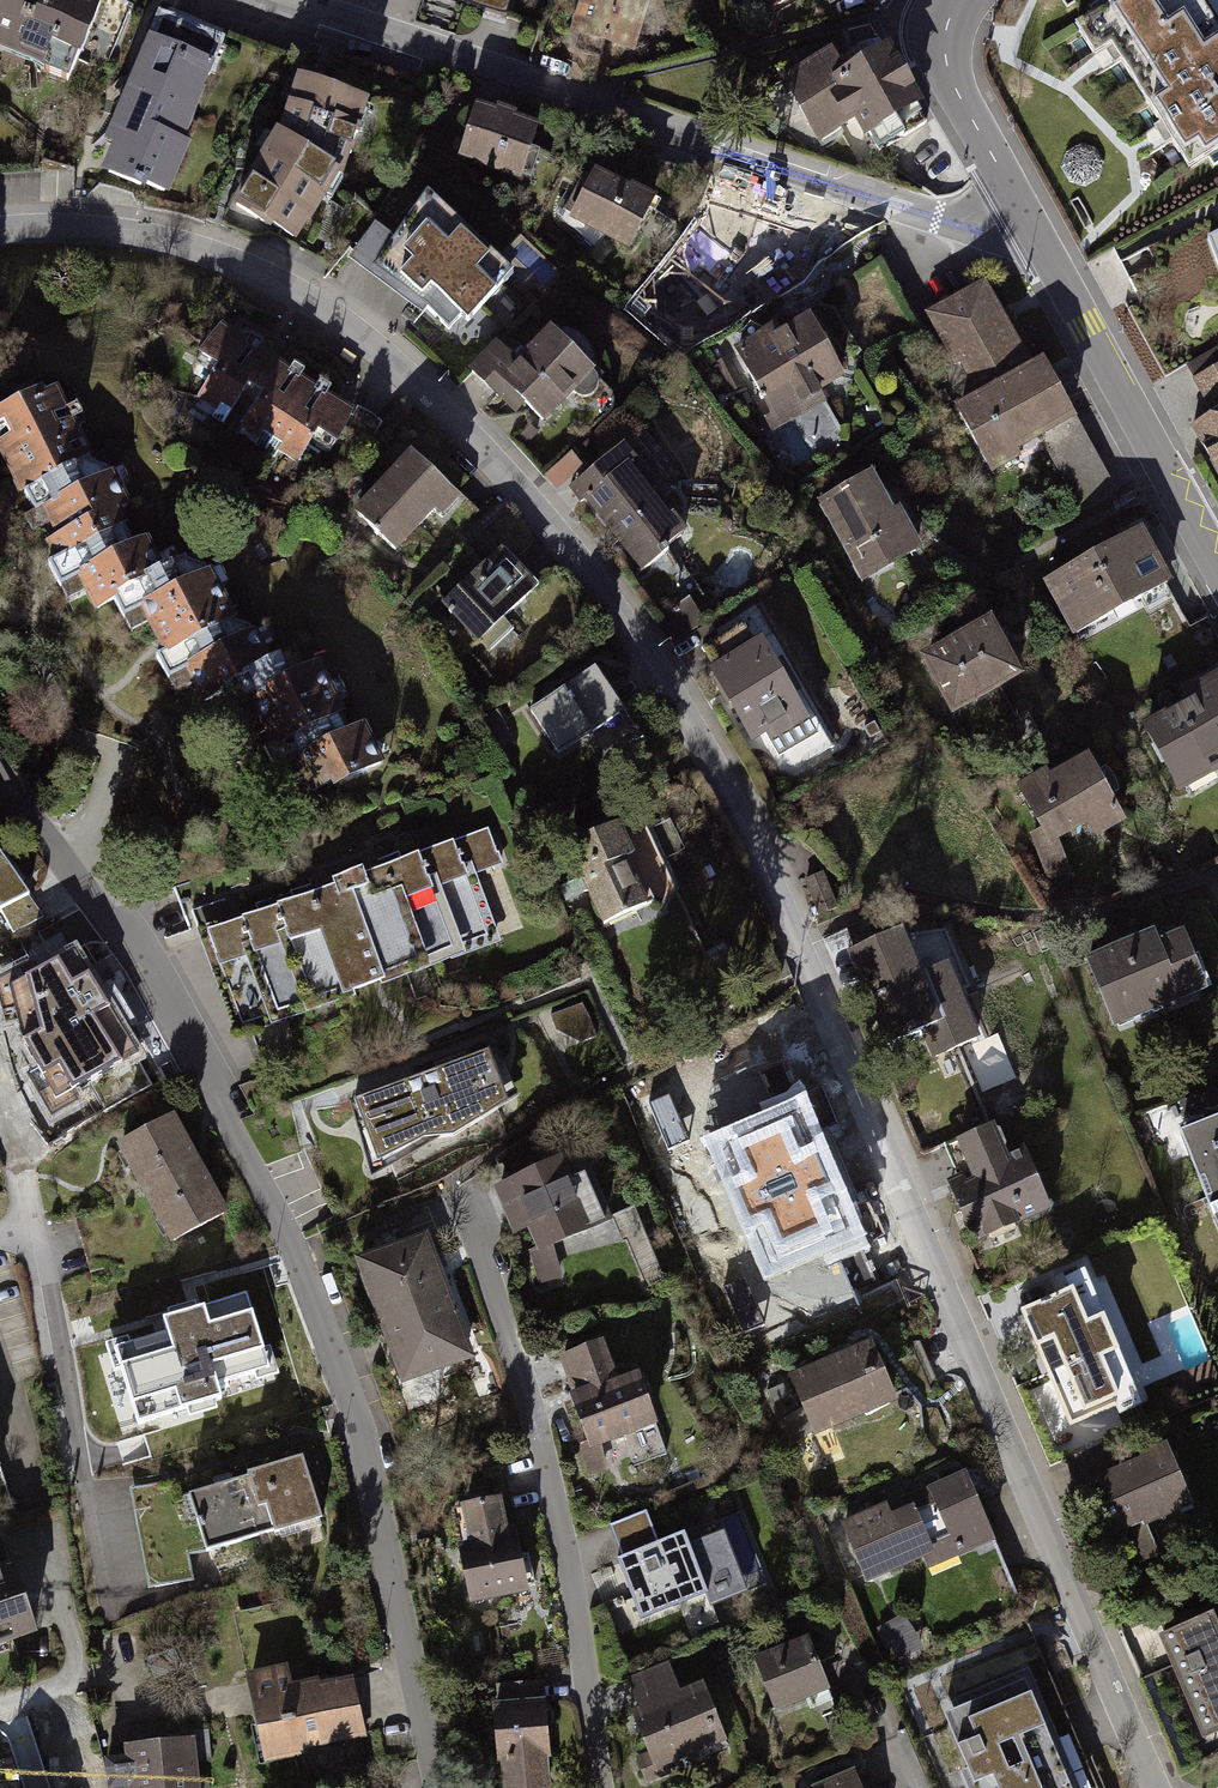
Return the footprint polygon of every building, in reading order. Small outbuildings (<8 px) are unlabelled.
[(0,21),(0,43),(46,62),(43,71),(68,81),(101,1),(98,0),(9,0),(0,21)] [(9,0),(0,0),(0,21),(9,0)] [(463,5),(506,18),(512,0),(464,0),(463,5)] [(639,0),(579,0),(563,46),(602,59),(609,38),(628,45),(643,1),(639,0)] [(1073,19),(1092,49),(1110,37),(1119,51),(1169,131),(1188,161),(1217,142),(1217,27),(1201,0),(1103,0),(1073,19)] [(224,32),(170,9),(154,46),(152,45),(135,86),(188,108),(203,72),(206,74),(209,67),(224,32)] [(224,32),(209,67),(279,96),(296,57),(259,41),(258,43),(225,29),(224,32)] [(831,52),(784,79),(821,146),(843,134),(838,127),(856,117),(866,134),(868,133),(878,151),(926,124),(879,40),(861,45),(835,59),(831,52)] [(361,103),(300,83),(289,111),(292,112),(282,140),(276,137),(267,153),(269,154),(236,205),(267,225),(269,222),(293,237),(306,218),(309,220),(326,194),(322,192),(332,177),(338,179),(347,155),(350,156),(359,132),(351,128),(361,103)] [(188,108),(135,86),(118,126),(126,130),(108,172),(140,185),(142,182),(163,191),(182,147),(174,141),(188,108)] [(535,131),(475,112),(462,156),(521,174),(535,131)] [(650,206),(593,176),(572,215),(630,245),(650,206)] [(508,279),(424,199),(394,238),(374,223),(352,252),(420,303),(449,329),(467,311),(473,316),(508,279)] [(709,321),(751,265),(704,230),(663,287),(709,321)] [(1205,238),(1217,268),(1217,233),(1205,238)] [(1002,316),(987,288),(926,320),(964,391),(1024,359),(1002,316)] [(841,376),(811,320),(780,336),(777,329),(775,330),(737,350),(761,395),(754,399),(767,423),(820,395),(817,388),(841,376)] [(596,365),(557,327),(535,350),(528,343),(512,360),(497,345),(471,372),(494,394),(501,388),(519,406),(523,401),(542,420),(596,365)] [(251,378),(263,359),(238,342),(239,340),(221,328),(207,351),(219,359),(196,394),(217,407),(211,416),(223,424),(252,379),(251,378)] [(265,451),(306,387),(280,370),(282,368),(265,357),(263,359),(251,378),(252,379),(262,386),(239,422),(260,435),(254,444),(265,451)] [(1118,501),(1042,367),(954,417),(991,482),(1043,452),(1082,521),(1118,501)] [(1193,387),(1211,422),(1199,428),(1213,456),(1208,458),(1217,477),(1217,375),(1193,387)] [(337,435),(351,413),(333,401),(331,403),(306,387),(265,451),(275,457),(281,448),(302,462),(324,427),(337,435)] [(35,513),(46,507),(110,474),(107,469),(92,463),(63,408),(45,402),(43,397),(22,408),(20,403),(0,413),(0,445),(11,467),(14,466),(20,477),(26,490),(24,491),(35,513)] [(666,517),(614,452),(576,482),(645,568),(669,549),(667,546),(685,532),(671,514),(666,517)] [(562,488),(585,467),(574,454),(550,475),(562,488)] [(458,499),(412,455),(356,513),(395,550),(434,509),(442,516),(458,499)] [(113,600),(123,619),(145,608),(209,574),(205,567),(187,562),(185,557),(159,570),(153,557),(137,551),(116,512),(127,506),(110,474),(46,507),(61,537),(50,542),(58,557),(47,563),(60,588),(82,577),(98,608),(113,600)] [(922,557),(874,482),(822,515),(870,590),(922,557)] [(1142,534),(1046,589),(1079,646),(1175,591),(1142,534)] [(539,584),(504,548),(445,603),(479,640),(539,584)] [(234,622),(209,574),(145,608),(167,651),(156,656),(168,680),(190,669),(205,700),(222,692),(221,690),(269,665),(268,663),(250,628),(234,622)] [(755,641),(743,620),(709,643),(720,661),(710,667),(751,738),(765,729),(772,741),(783,734),(801,764),(833,745),(813,711),(805,715),(793,695),(797,693),(778,661),(775,663),(760,638),(755,641)] [(989,627),(921,664),(954,724),(1022,687),(989,627)] [(295,649),(268,663),(269,665),(221,690),(222,692),(231,711),(252,700),(275,743),(264,749),(276,773),(298,762),(313,791),(347,773),(350,778),(380,763),(369,741),(353,737),(325,681),(309,676),(295,649)] [(626,710),(598,667),(530,711),(558,754),(626,710)] [(1140,731),(1178,804),(1217,783),(1217,689),(1140,731)] [(588,737),(601,760),(643,737),(631,714),(588,737)] [(1089,750),(999,797),(1038,870),(1128,823),(1089,750)] [(677,890),(641,812),(567,847),(604,925),(677,890)] [(434,848),(207,931),(244,1031),(494,939),(485,914),(480,916),(466,876),(501,863),(488,828),(434,848)] [(40,906),(0,847),(0,925),(40,906)] [(825,874),(805,882),(819,914),(839,906),(825,874)] [(1201,1002),(1176,936),(1088,969),(1113,1035),(1201,1002)] [(933,942),(883,962),(928,1073),(977,1053),(933,942)] [(67,943),(27,965),(49,1006),(85,986),(87,979),(67,943)] [(34,1035),(17,1045),(45,1096),(64,1085),(58,1075),(128,1037),(100,985),(28,1025),(34,1035)] [(582,1044),(598,1038),(584,1003),(551,1016),(557,1030),(582,1044)] [(489,1049),(353,1099),(365,1131),(376,1126),(388,1158),(424,1139),(453,1138),(498,1108),(490,1085),(500,1081),(489,1049)] [(801,1101),(713,1139),(768,1267),(856,1229),(801,1101)] [(123,1145),(121,1146),(173,1240),(224,1213),(172,1118),(123,1145)] [(1179,1137),(1217,1237),(1217,1122),(1179,1137)] [(1026,1146),(1005,1154),(994,1127),(944,1147),(957,1179),(946,1183),(971,1249),(1054,1217),(1026,1146)] [(565,1280),(556,1249),(615,1224),(593,1172),(574,1180),(566,1161),(495,1190),(515,1238),(531,1231),(538,1248),(528,1251),(538,1287),(565,1280)] [(691,1202),(701,1225),(716,1218),(706,1195),(691,1202)] [(395,1218),(406,1245),(424,1238),(434,1235),(424,1207),(395,1218)] [(635,1208),(615,1217),(646,1291),(667,1283),(635,1208)] [(406,1245),(360,1262),(400,1367),(434,1354),(439,1366),(465,1356),(455,1330),(460,1328),(437,1268),(436,1269),(424,1238),(406,1245)] [(1162,1409),(1100,1263),(1065,1278),(1070,1288),(1024,1307),(1077,1430),(1122,1411),(1127,1424),(1162,1409)] [(164,1316),(168,1329),(117,1345),(139,1420),(223,1394),(218,1379),(270,1363),(248,1291),(164,1316)] [(619,1378),(604,1337),(561,1352),(574,1389),(570,1391),(589,1442),(590,1446),(601,1442),(657,1422),(639,1371),(619,1378)] [(896,1407),(871,1345),(786,1380),(812,1441),(896,1407)] [(606,1469),(601,1442),(590,1446),(589,1442),(580,1443),(587,1474),(606,1469)] [(247,1476),(178,1498),(174,1480),(136,1487),(154,1587),(193,1580),(188,1556),(203,1553),(274,1531),(274,1533),(321,1518),(302,1456),(246,1474),(247,1476)] [(1196,1517),(1174,1459),(1110,1483),(1132,1541),(1196,1517)] [(991,1549),(962,1478),(840,1527),(861,1582),(920,1559),(926,1575),(991,1549)] [(513,1538),(505,1501),(453,1512),(474,1610),(532,1597),(520,1537),(513,1538)] [(658,1546),(646,1515),(611,1528),(623,1560),(616,1563),(638,1624),(706,1599),(684,1537),(658,1546)] [(34,1631),(13,1567),(0,1571),(0,1642),(34,1631)] [(896,1661),(924,1649),(909,1615),(881,1627),(896,1661)] [(1209,1621),(1153,1644),(1196,1747),(1217,1737),(1217,1643),(1209,1621)] [(832,1698),(810,1640),(746,1664),(768,1722),(832,1698)] [(1021,1658),(923,1699),(960,1787),(1075,1787),(1021,1658)] [(251,1676),(268,1754),(363,1734),(351,1679),(316,1687),(318,1696),(293,1701),(286,1668),(251,1676)] [(716,1747),(694,1689),(630,1713),(652,1771),(716,1747)] [(490,1697),(490,1787),(546,1787),(547,1697),(490,1697)] [(122,1742),(123,1787),(206,1787),(204,1739),(122,1742)] [(65,1787),(104,1787),(91,1740),(55,1749),(65,1787)]
